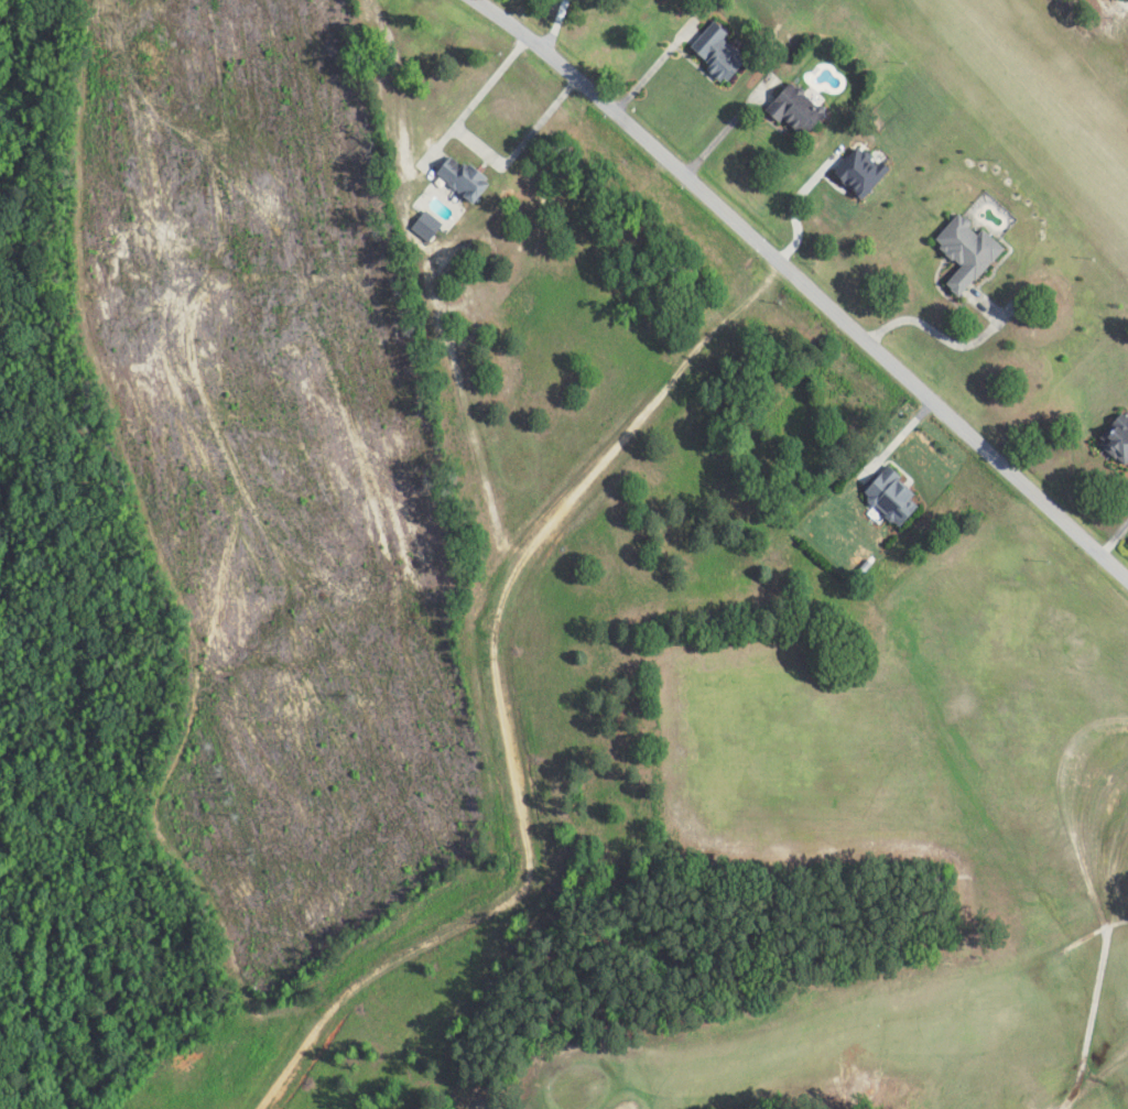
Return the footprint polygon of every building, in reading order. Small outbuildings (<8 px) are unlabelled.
[(735,35),(721,22),(697,49),(733,82),(754,60),(731,39),(735,35)] [(810,137),(830,108),(792,82),(772,111),(810,137)] [(468,203),(485,185),(451,154),(434,172),(468,203)] [(962,297),(1008,249),(985,228),(982,232),(962,214),(936,241),(964,267),(948,284),(962,297)] [(1127,464),(1127,417),(1124,413),(1099,440),(1127,465),(1127,464)] [(918,493),(891,466),(864,493),(899,527),(920,505),(913,498),(918,493)]
